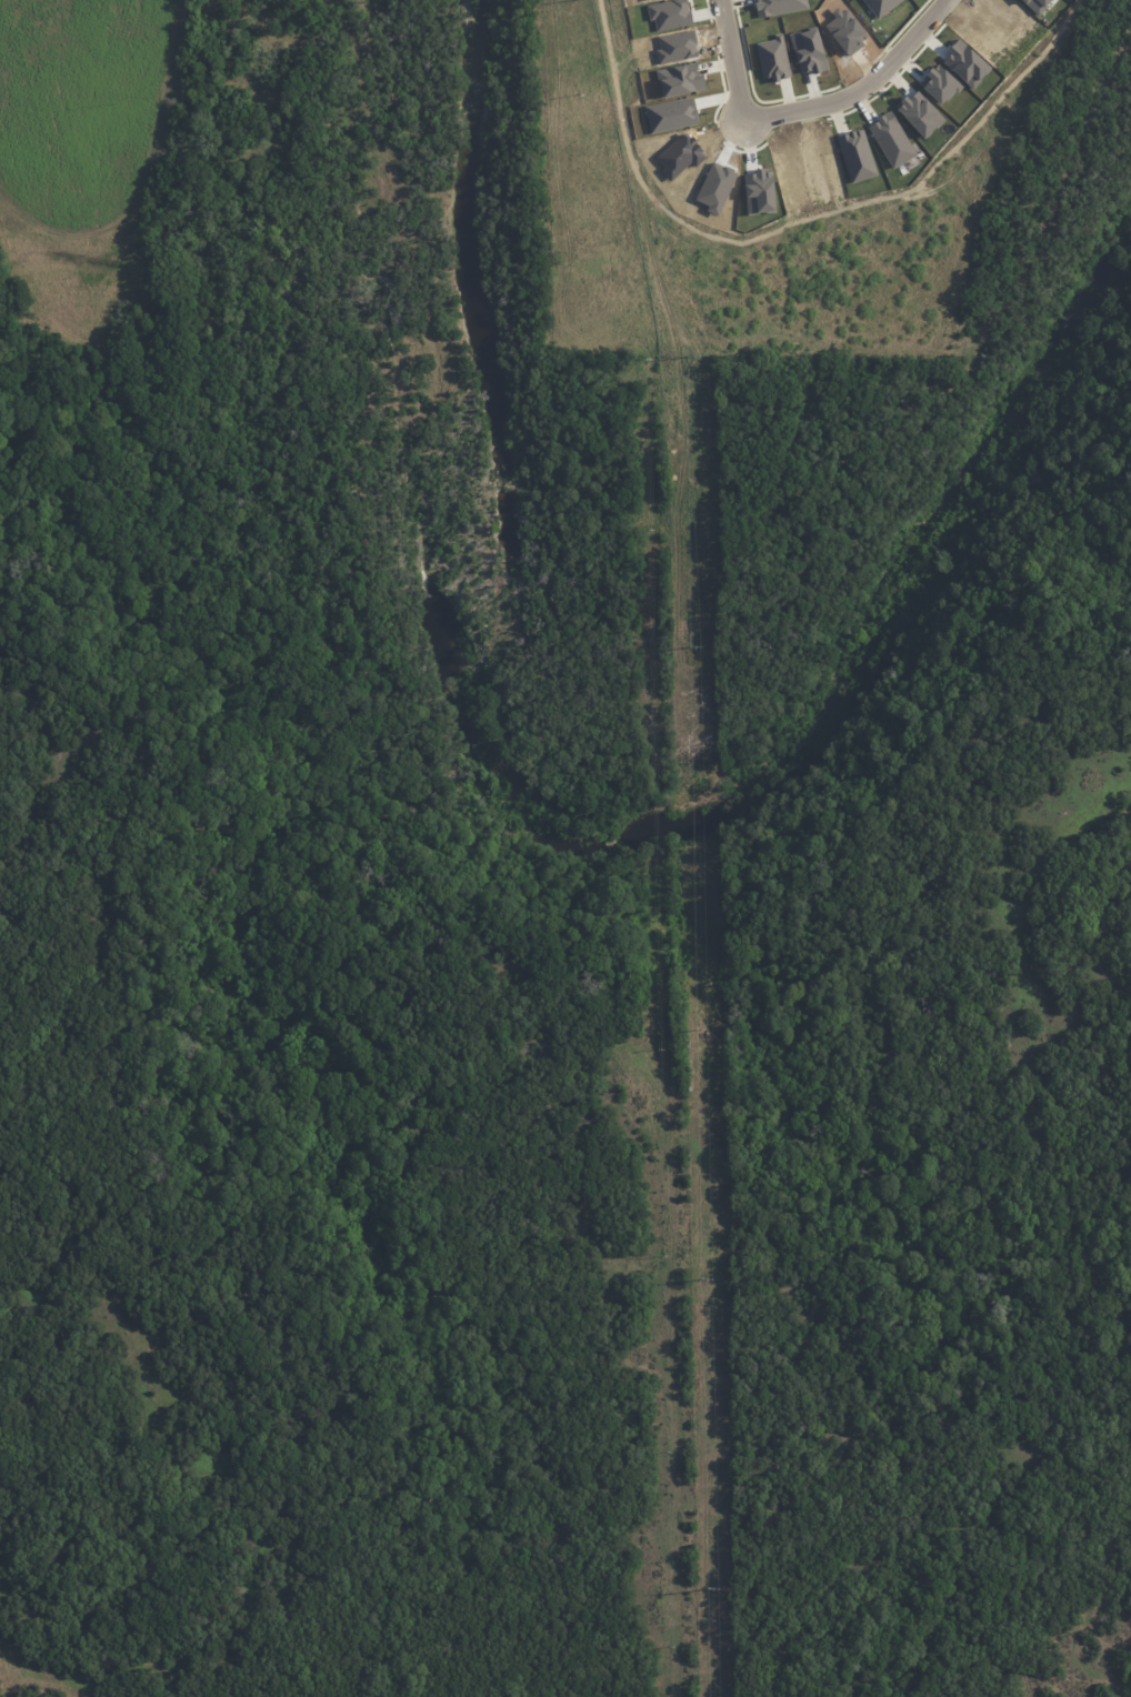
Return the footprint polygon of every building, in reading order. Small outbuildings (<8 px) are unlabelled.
[(690,0),(671,0),(648,4),(650,19),(656,19),(657,29),(693,23),(690,0)] [(808,0),(757,0),(760,17),(809,7),(808,0)] [(901,0),(864,0),(878,18),(901,0)] [(1052,0),(1023,0),(1040,15),(1052,0)] [(791,33),(802,71),(815,67),(817,72),(831,68),(819,25),(791,33)] [(791,77),(783,35),(756,40),(763,77),(773,76),(774,80),(791,77)] [(974,88),(993,67),(962,38),(942,59),(974,88)] [(962,83),(939,61),(920,81),(942,103),(962,83)] [(947,117),(917,87),(897,106),(926,137),(947,117)] [(701,122),(695,95),(645,105),(652,133),(701,122)] [(867,124),(892,168),(917,154),(893,110),(867,124)] [(851,182),(878,174),(864,127),(837,135),(851,182)] [(749,212),(778,210),(774,169),(745,172),(749,212)]
